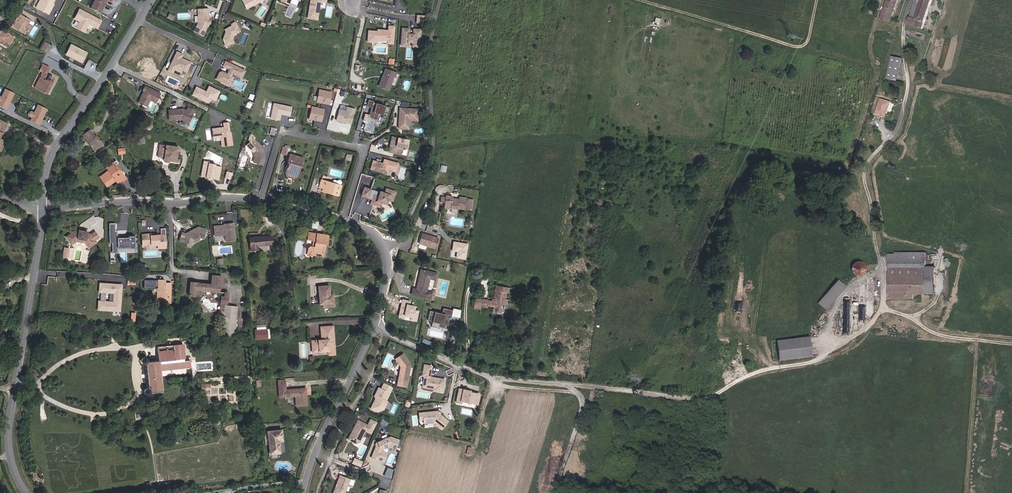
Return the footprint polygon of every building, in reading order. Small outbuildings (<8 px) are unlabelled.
[(54,0),(42,0),(37,9),(48,14),(51,10),(49,9),(52,4),(54,0)] [(104,5),(94,0),(90,8),(99,13),(102,8),(102,9),(104,5)] [(242,0),(246,9),(259,2),(261,0),(242,0)] [(307,18),(317,20),(319,7),(315,6),(315,2),(317,1),(320,1),(326,2),(326,0),(310,0),(307,18)] [(898,0),(888,0),(881,19),(891,21),(898,0)] [(933,0),(923,0),(922,2),(916,0),(915,0),(912,9),(928,14),(933,0)] [(96,28),(100,20),(79,9),(74,19),(80,22),(76,28),(84,32),(88,23),(96,28)] [(208,9),(197,9),(198,22),(193,31),(202,36),(208,25),(208,24),(208,20),(208,9)] [(923,30),(928,14),(912,9),(911,12),(918,14),(916,20),(909,17),(907,25),(923,30)] [(29,32),(32,26),(28,23),(30,20),(19,14),(12,26),(25,34),(27,31),(29,32)] [(424,23),(425,16),(418,15),(417,23),(424,23)] [(223,39),(226,46),(234,43),(232,39),(234,34),(240,31),(234,22),(231,24),(231,25),(227,28),(227,30),(227,32),(225,31),(223,39)] [(393,44),(394,26),(389,26),(388,30),(385,30),(385,31),(383,31),(383,30),(378,29),(377,31),(368,31),(368,42),(377,42),(377,39),(388,40),(387,43),(393,44)] [(419,47),(420,30),(413,29),(413,35),(408,34),(409,29),(402,28),(401,46),(407,46),(408,42),(412,42),(412,46),(419,47)] [(14,36),(2,29),(0,31),(0,43),(6,47),(14,36)] [(47,53),(52,46),(45,42),(41,49),(47,53)] [(71,43),(65,54),(83,62),(88,51),(71,43)] [(186,72),(191,63),(184,59),(183,60),(180,59),(182,54),(176,52),(167,71),(172,73),(174,70),(181,73),(182,70),(186,72)] [(897,81),(902,59),(892,57),(887,79),(897,81)] [(244,71),(225,62),(223,66),(229,69),(226,74),(221,72),(219,72),(216,79),(229,85),(233,77),(232,77),(233,74),(241,78),(244,71)] [(46,94),(52,83),(51,82),(53,78),(49,76),(46,80),(44,79),(46,74),(49,67),(43,64),(39,71),(42,73),(34,88),(46,94)] [(388,90),(394,76),(395,77),(397,73),(385,68),(378,86),(388,90)] [(160,94),(145,86),(143,90),(144,91),(142,95),(143,95),(142,97),(140,98),(138,102),(146,106),(150,100),(155,102),(160,94)] [(215,100),(219,91),(209,86),(206,92),(196,87),(192,95),(209,103),(211,99),(215,100)] [(13,93),(4,89),(1,97),(0,98),(0,106),(6,109),(13,93)] [(331,92),(319,90),(316,102),(328,104),(331,92)] [(885,118),(890,102),(881,99),(876,115),(885,118)] [(388,115),(390,108),(373,103),(373,102),(368,100),(366,107),(371,108),(368,118),(376,120),(377,114),(382,116),(382,113),(388,115)] [(290,116),(291,107),(274,103),(270,118),(279,120),(280,116),(279,116),(279,114),(290,116)] [(46,109),(37,105),(33,113),(31,117),(30,121),(39,125),(46,109)] [(180,109),(168,110),(169,120),(181,119),(188,123),(194,110),(188,107),(186,111),(185,110),(180,111),(180,109)] [(323,109),(311,107),(308,119),(321,121),(323,109)] [(346,111),(339,109),(336,120),(350,124),(355,109),(347,107),(346,111)] [(418,109),(399,108),(399,119),(399,120),(398,121),(398,128),(408,129),(409,120),(417,121),(418,109)] [(229,133),(228,123),(223,123),(224,128),(224,129),(219,130),(218,128),(212,129),(213,137),(220,137),(222,146),(232,145),(230,132),(229,133)] [(90,130),(83,135),(94,151),(102,145),(97,138),(96,139),(94,137),(90,130)] [(251,142),(247,146),(253,152),(254,158),(254,160),(258,161),(258,163),(262,165),(264,158),(262,147),(253,139),(254,138),(251,134),(250,135),(248,139),(251,142)] [(407,140),(392,137),(390,143),(391,143),(391,146),(390,145),(388,152),(400,155),(402,147),(406,148),(407,140)] [(165,147),(159,146),(157,156),(162,156),(162,158),(163,159),(163,160),(165,161),(166,162),(168,162),(168,161),(170,161),(171,159),(174,159),(174,158),(176,158),(178,148),(165,146),(165,147)] [(303,158),(290,154),(287,162),(288,163),(285,173),(287,176),(294,178),(297,176),(300,166),(301,166),(303,158)] [(396,171),(398,164),(384,159),(382,164),(380,164),(381,163),(372,161),(370,169),(388,175),(389,170),(396,171)] [(112,162),(106,167),(109,171),(103,175),(109,184),(114,181),(118,178),(121,183),(126,179),(120,170),(118,172),(112,162)] [(201,176),(220,179),(222,164),(203,162),(201,176)] [(109,184),(103,175),(99,178),(105,187),(109,184)] [(321,180),(319,187),(322,188),(322,191),(328,193),(329,191),(333,193),(333,195),(338,196),(341,185),(340,185),(341,182),(340,181),(338,180),(336,181),(334,180),(333,181),(332,183),(321,180)] [(379,193),(364,187),(361,195),(371,199),(374,200),(373,205),(379,207),(381,202),(387,199),(391,201),(394,192),(385,189),(384,193),(379,191),(379,193)] [(471,211),(472,199),(467,198),(459,197),(458,199),(452,199),(452,197),(445,196),(445,197),(441,196),(440,202),(444,203),(444,208),(451,209),(452,208),(457,209),(457,208),(465,209),(465,210),(471,211)] [(222,225),(214,226),(215,236),(225,235),(226,241),(235,240),(233,223),(224,224),(224,225),(224,226),(223,226),(222,225)] [(186,234),(182,233),(180,241),(188,244),(190,240),(191,240),(193,241),(198,237),(203,239),(205,230),(198,227),(193,230),(193,231),(191,232),(190,232),(186,234)] [(74,231),(65,237),(70,244),(76,239),(85,241),(90,248),(95,244),(94,241),(95,240),(99,238),(96,233),(92,236),(91,234),(87,233),(87,231),(81,230),(81,232),(74,231)] [(135,248),(134,236),(128,236),(128,238),(121,238),(120,239),(117,239),(117,231),(115,231),(109,231),(109,243),(112,243),(112,249),(117,249),(117,248),(129,248),(129,249),(135,248)] [(309,233),(307,239),(313,240),(311,247),(310,247),(308,248),(307,252),(317,254),(317,256),(322,257),(324,246),(323,246),(323,243),(325,244),(326,244),(327,241),(325,241),(326,236),(317,234),(309,233)] [(435,249),(438,238),(421,233),(418,243),(435,249)] [(166,248),(165,235),(161,235),(153,236),(153,237),(150,237),(150,236),(150,234),(142,235),(142,246),(146,246),(148,245),(151,244),(152,245),(158,245),(158,248),(166,248)] [(257,246),(271,245),(270,236),(249,238),(250,250),(258,250),(257,246)] [(90,248),(85,241),(76,239),(70,244),(71,245),(76,242),(84,243),(88,249),(90,248)] [(465,259),(468,243),(453,240),(451,250),(457,251),(456,257),(465,259)] [(925,294),(925,268),(925,253),(911,253),(911,259),(899,260),(899,255),(888,256),(888,299),(914,298),(914,295),(925,294)] [(865,269),(865,267),(864,265),(863,263),(862,262),(861,262),(859,261),(857,262),(855,262),(854,263),(852,265),(852,266),(851,268),(851,270),(852,272),(853,273),(855,274),(856,275),(858,275),(860,275),(862,274),(863,274),(864,272),(865,271),(865,269)] [(935,294),(935,268),(925,268),(925,294),(935,294)] [(435,280),(436,273),(421,270),(420,275),(419,275),(416,289),(412,288),(411,295),(430,299),(432,293),(426,291),(429,279),(435,280)] [(210,285),(190,283),(188,296),(197,297),(199,299),(204,295),(202,292),(202,291),(218,293),(219,286),(221,286),(222,276),(211,275),(210,285)] [(164,302),(170,302),(170,283),(164,283),(164,280),(158,280),(158,281),(154,281),(154,280),(143,280),(143,288),(148,288),(148,287),(158,287),(157,299),(164,299),(164,302)] [(825,310),(845,286),(837,280),(817,303),(825,310)] [(98,300),(97,310),(121,311),(123,283),(99,282),(98,292),(114,293),(113,301),(98,300)] [(505,299),(506,293),(508,293),(509,287),(496,285),(494,299),(493,298),(493,301),(482,299),(481,306),(487,307),(487,306),(493,307),(493,308),(497,309),(497,311),(503,312),(504,303),(506,304),(507,299),(505,299)] [(329,286),(318,287),(319,304),(322,304),(332,303),(333,303),(332,297),(330,297),(329,286)] [(224,297),(220,296),(217,337),(234,338),(237,306),(226,305),(226,304),(227,293),(224,292),(224,297)] [(409,301),(402,300),(400,308),(401,308),(401,310),(400,310),(398,316),(403,317),(404,315),(411,317),(410,320),(415,321),(418,311),(413,310),(414,306),(409,305),(409,301)] [(452,310),(443,308),(442,314),(429,311),(427,320),(432,321),(431,327),(438,328),(439,324),(447,326),(449,320),(446,319),(447,315),(451,316),(452,310)] [(321,340),(314,341),(315,352),(328,351),(328,355),(335,354),(334,349),(332,349),(332,345),(334,345),(332,326),(320,327),(321,337),(324,336),(324,340),(321,340)] [(267,330),(255,331),(256,340),(267,339),(267,330)] [(811,356),(809,336),(776,340),(779,360),(811,356)] [(184,352),(183,344),(173,345),(174,355),(184,354),(184,352)] [(158,361),(147,362),(148,361),(147,359),(147,358),(145,358),(144,357),(143,358),(141,358),(141,359),(140,361),(141,362),(141,363),(143,364),(144,364),(145,364),(146,364),(148,388),(147,388),(145,388),(144,389),(143,390),(143,392),(143,393),(144,394),(145,395),(147,395),(148,395),(149,394),(150,393),(162,391),(160,370),(177,368),(177,369),(196,367),(196,362),(192,363),(190,352),(184,352),(184,354),(174,355),(173,345),(157,347),(158,361)] [(410,364),(402,354),(395,359),(400,366),(400,365),(401,367),(401,368),(400,368),(397,385),(406,387),(410,364)] [(431,366),(424,365),(422,376),(424,376),(422,387),(433,389),(433,390),(442,392),(443,388),(444,387),(444,385),(444,384),(445,379),(439,379),(439,380),(433,379),(433,377),(429,377),(431,366)] [(304,388),(288,390),(288,396),(295,396),(296,406),(307,405),(306,396),(305,396),(304,388)] [(374,396),(376,397),(370,408),(375,411),(378,407),(380,406),(384,408),(386,402),(385,401),(390,391),(388,389),(386,392),(381,389),(378,388),(374,396)] [(458,390),(456,403),(460,403),(461,401),(474,404),(474,400),(477,401),(478,394),(470,392),(468,392),(468,391),(464,390),(462,390),(462,391),(458,390)] [(436,412),(419,413),(419,420),(423,420),(424,423),(433,422),(441,429),(448,421),(439,414),(438,414),(437,413),(437,412),(436,412)] [(367,425),(357,420),(349,439),(351,440),(351,441),(355,443),(359,442),(365,430),(370,433),(376,422),(370,419),(367,425)] [(281,430),(267,431),(270,454),(280,453),(278,440),(282,440),(281,430)] [(390,437),(377,443),(371,458),(383,463),(386,455),(385,453),(382,451),(383,448),(388,446),(395,449),(398,440),(390,437)] [(354,457),(352,463),(361,466),(363,461),(354,457)] [(390,479),(393,470),(387,468),(384,476),(390,479)] [(333,492),(345,492),(350,479),(339,475),(333,492)]
